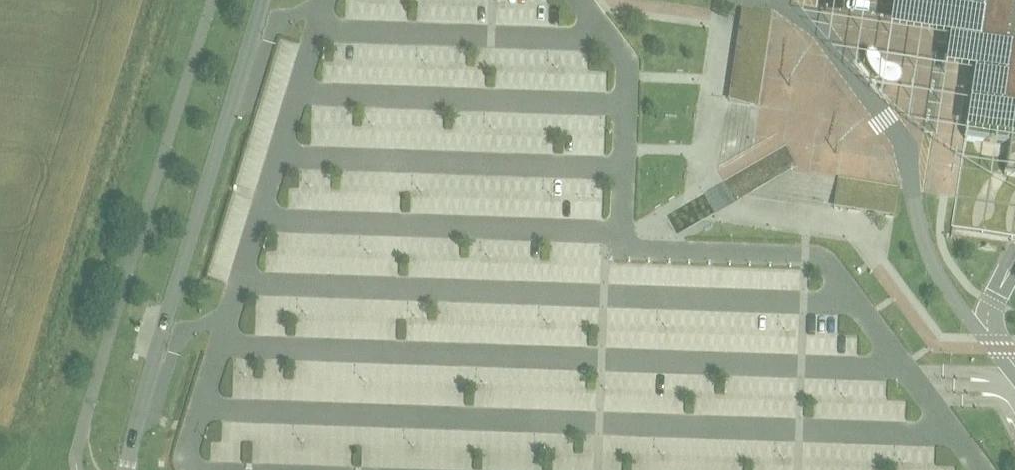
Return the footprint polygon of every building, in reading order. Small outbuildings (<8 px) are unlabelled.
[(978,50),(1008,54),(999,114),(1014,116),(1005,175),(1014,177),(1014,0),(986,0),(978,50)] [(1005,175),(1014,116),(999,114),(1008,54),(978,50),(956,195),(952,229),(1011,239),(1014,240),(1014,177),(1005,175)] [(236,437),(238,469),(255,469),(254,451),(262,451),(262,436),(236,437)]
